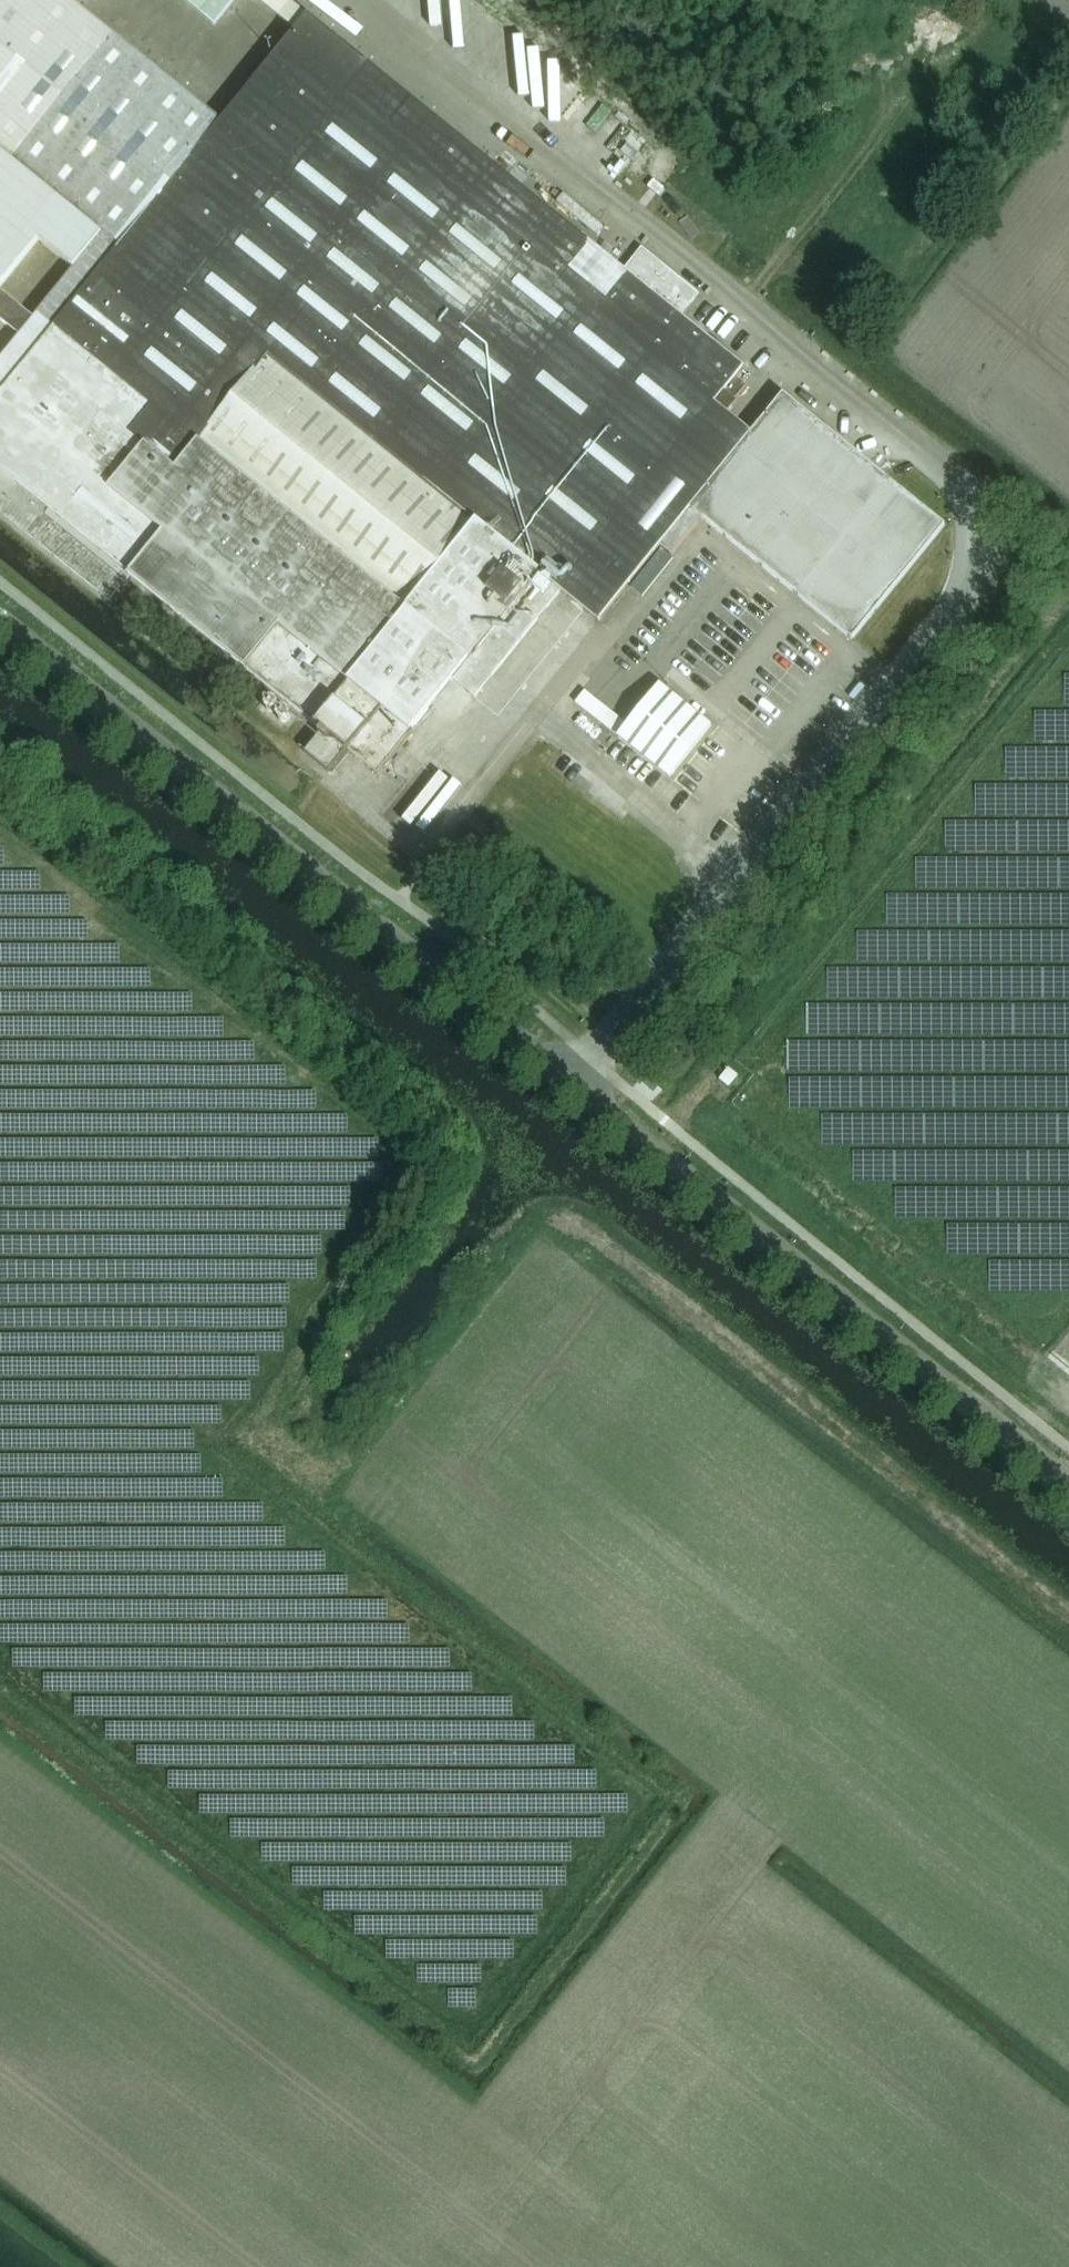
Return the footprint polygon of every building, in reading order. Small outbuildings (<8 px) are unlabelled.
[(39,241),(74,270),(0,361),(0,514),(110,603),(131,577),(318,739),(305,754),(329,774),(347,752),(378,777),(414,734),(453,681),(475,700),(561,593),(599,623),(660,548),(672,558),(703,519),(853,641),(946,526),(784,395),(752,435),(728,415),(746,388),(736,380),(744,369),(682,318),(700,296),(642,249),(624,272),(530,196),(551,170),(526,150),(506,176),(308,16),(296,31),(222,123),(70,0),(0,0),(0,289),(39,241)] [(214,26),(236,0),(182,0),(214,26)] [(308,16),(288,0),(259,0),(296,31),(308,16)] [(430,11),(429,0),(414,0),(415,12),(430,11)] [(629,255),(639,243),(627,233),(617,244),(629,255)] [(670,779),(712,727),(660,685),(618,737),(670,779)] [(428,835),(461,783),(435,767),(402,819),(428,835)]
